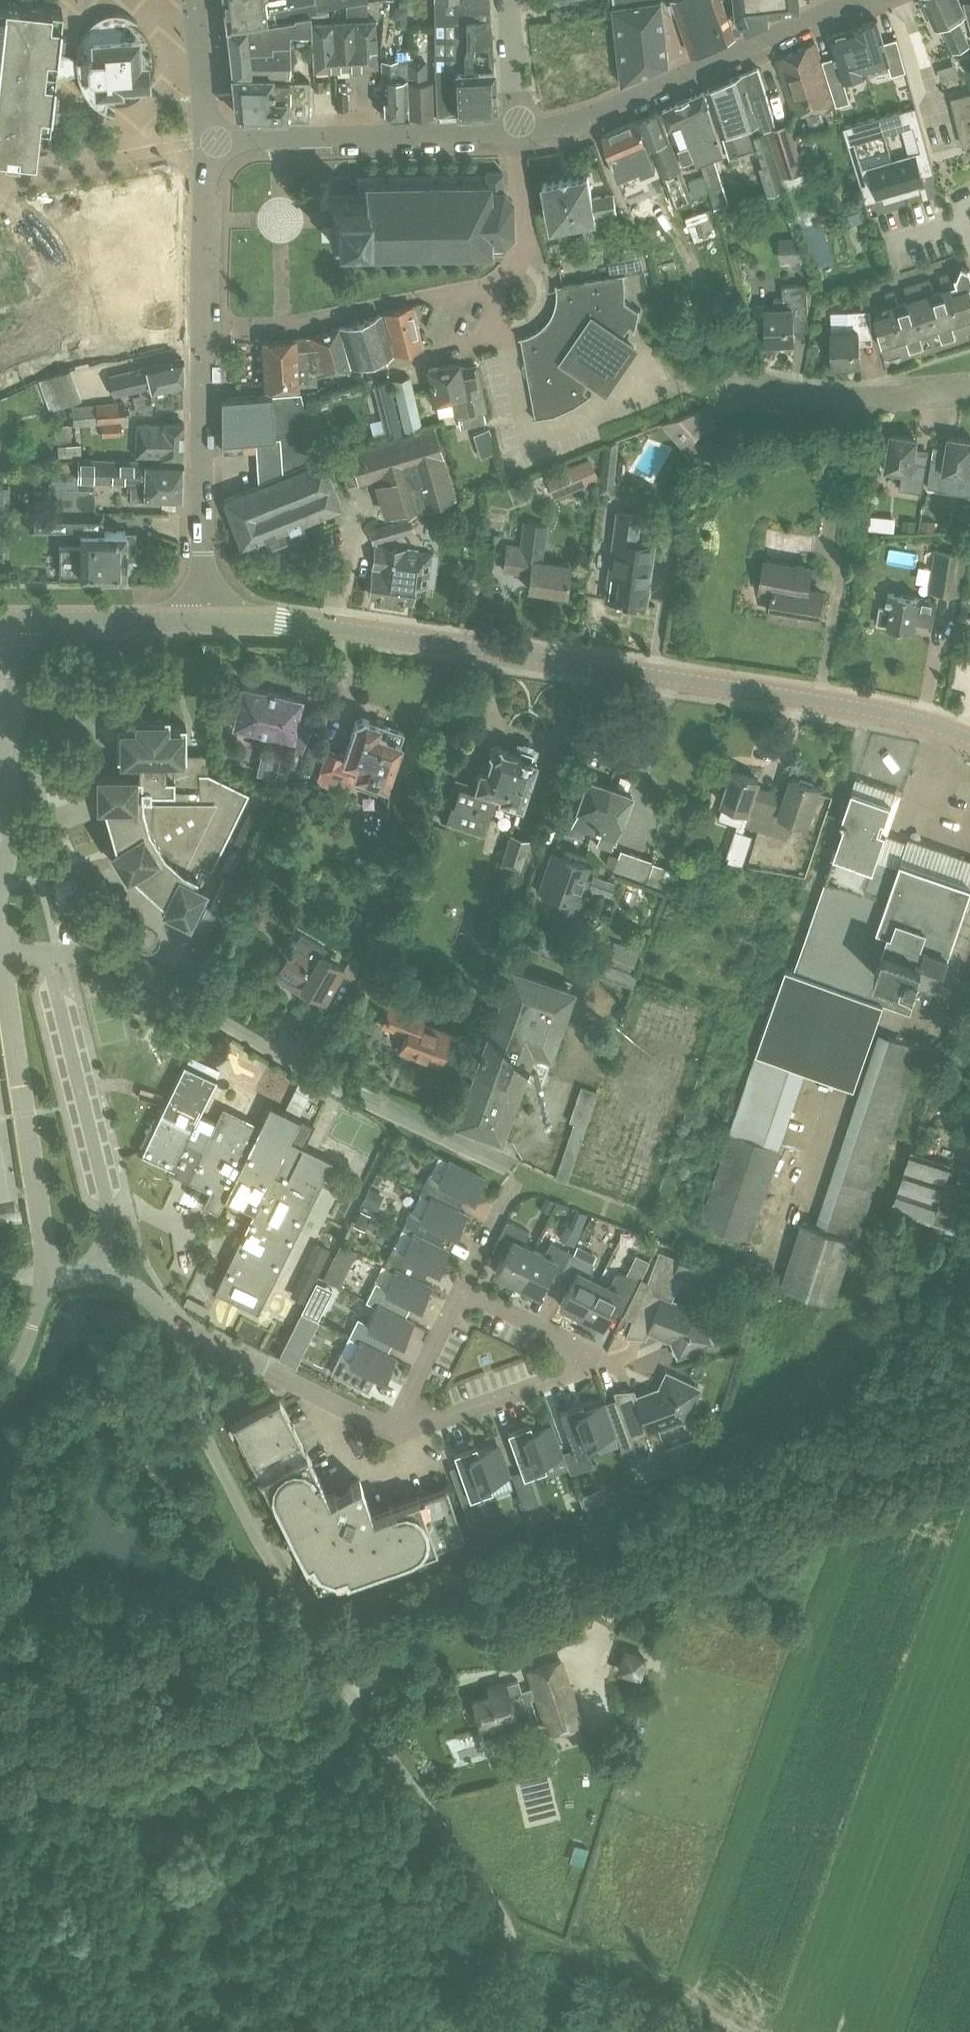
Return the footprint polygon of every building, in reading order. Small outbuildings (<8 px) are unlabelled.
[(226,25),(317,12),(316,10),(342,6),(341,0),(223,0),(226,25)] [(434,1),(436,115),(439,115),(439,119),(456,119),(456,114),(489,113),(494,107),(492,25),(490,25),(490,0),(434,0),(434,1)] [(623,83),(670,65),(661,0),(657,1),(657,0),(614,0),(614,6),(617,32),(623,83)] [(692,55),(736,35),(736,34),(742,32),(734,9),(727,12),(723,0),(673,0),(692,55)] [(738,11),(747,31),(772,20),(770,11),(800,8),(799,0),(737,0),(738,11)] [(959,17),(966,14),(960,0),(923,0),(935,28),(941,25),(953,52),(969,45),(969,42),(959,17)] [(61,9),(0,2),(0,155),(4,155),(3,160),(2,159),(1,161),(18,163),(18,161),(17,161),(17,157),(34,158),(38,125),(48,126),(53,81),(77,75),(78,79),(79,83),(80,87),(82,90),(84,94),(87,97),(89,100),(92,103),(95,106),(99,108),(103,110),(106,112),(110,113),(114,114),(114,113),(111,112),(108,111),(105,110),(110,89),(119,88),(119,84),(145,82),(144,62),(137,62),(136,37),(122,38),(127,17),(130,18),(133,20),(136,22),(136,21),(134,19),(131,18),(127,16),(124,15),(121,15),(118,14),(114,14),(111,14),(107,15),(104,16),(101,17),(98,18),(95,20),(92,21),(89,23),(87,26),(85,28),(83,31),(81,34),(79,37),(78,40),(77,43),(76,46),(76,50),(76,53),(76,57),(56,53),(61,9)] [(406,18),(406,7),(395,6),(394,17),(406,18)] [(242,118),(242,117),(285,118),(308,118),(309,80),(289,80),(290,43),(289,43),(289,33),(311,33),(310,14),(294,16),(294,18),(227,28),(232,69),(232,74),(231,74),(232,77),(235,111),(235,112),(242,118)] [(355,67),(377,66),(374,19),(353,20),(355,67)] [(854,26),(855,28),(867,70),(889,64),(892,75),(907,71),(898,38),(885,42),(879,19),(854,26)] [(335,68),(355,67),(353,20),(333,21),(335,68)] [(313,69),(335,68),(333,21),(311,22),(313,69)] [(867,70),(855,28),(830,35),(836,55),(823,59),(833,93),(848,89),(845,78),(867,72),(867,70)] [(794,114),(835,103),(815,42),(776,58),(794,114)] [(960,55),(945,58),(948,69),(962,66),(960,55)] [(408,117),(407,60),(407,59),(381,60),(381,78),(382,111),(389,117),(408,117)] [(407,60),(408,117),(433,116),(432,77),(428,77),(427,59),(407,60)] [(767,129),(776,126),(758,66),(743,73),(708,89),(722,134),(723,133),(730,157),(760,147),(765,163),(761,165),(770,192),(785,187),(767,129)] [(323,90),(323,80),(315,80),(315,90),(323,90)] [(710,109),(705,91),(663,110),(670,128),(685,167),(700,161),(715,208),(730,203),(715,155),(725,151),(721,140),(722,139),(712,108),(710,109)] [(951,97),(963,147),(969,145),(969,93),(951,97)] [(935,172),(916,103),(879,113),(903,198),(921,193),(920,188),(927,186),(924,175),(935,172)] [(650,147),(656,163),(658,163),(675,206),(693,198),(682,169),(671,138),(670,139),(660,110),(637,120),(637,121),(648,147),(650,147)] [(879,113),(843,123),(862,192),(874,189),(877,200),(884,198),(885,203),(903,198),(879,113)] [(791,120),(771,130),(793,176),(813,166),(791,120)] [(620,177),(656,163),(650,147),(648,147),(637,121),(603,135),(620,177)] [(502,189),(502,171),(486,171),(486,182),(366,184),(366,203),(335,203),(335,235),(366,234),(366,253),(490,251),(490,243),(504,242),(512,233),(512,198),(503,189),(502,189)] [(593,196),(589,173),(571,177),(571,176),(563,178),(544,182),(552,226),(597,218),(597,216),(618,212),(614,192),(593,196)] [(694,196),(710,191),(704,176),(689,181),(694,196)] [(113,189),(111,243),(134,243),(135,252),(129,252),(130,278),(122,279),(123,313),(133,313),(134,329),(177,328),(175,292),(177,292),(176,259),(174,259),(173,245),(176,245),(177,191),(161,190),(161,198),(128,198),(128,189),(113,189)] [(3,276),(47,267),(44,253),(60,250),(61,257),(77,254),(75,247),(92,243),(82,199),(35,209),(34,204),(0,211),(0,260),(3,276)] [(848,216),(851,226),(857,224),(862,222),(859,212),(848,216)] [(807,242),(826,237),(822,221),(802,227),(807,242)] [(852,227),(860,251),(872,247),(865,223),(852,227)] [(805,238),(791,238),(792,264),(808,280),(813,279),(805,238)] [(962,265),(957,276),(955,277),(957,283),(952,285),(948,271),(940,274),(944,287),(935,290),(930,277),(904,286),(908,298),(899,301),(895,288),(886,291),(892,310),(876,315),(887,352),(889,358),(903,353),(969,333),(969,332),(969,268),(962,265)] [(91,272),(84,274),(88,286),(95,283),(91,272)] [(627,273),(611,276),(558,285),(558,283),(557,283),(554,310),(544,325),(520,337),(520,338),(522,337),(537,417),(535,417),(535,418),(546,417),(556,414),(566,410),(576,406),(585,400),(594,394),(593,393),(591,394),(586,391),(594,379),(607,388),(636,347),(623,338),(631,326),(636,329),(635,331),(636,332),(641,309),(640,308),(640,310),(626,301),(625,274),(627,274),(627,273)] [(84,274),(76,277),(80,288),(84,287),(88,286),(84,274)] [(76,277),(69,280),(73,291),(80,288),(76,277)] [(69,280),(61,283),(65,294),(73,291),(69,280)] [(61,283),(54,285),(58,296),(65,294),(61,283)] [(88,286),(84,287),(87,294),(98,290),(95,283),(88,286)] [(769,343),(795,341),(795,331),(810,331),(807,283),(782,285),(783,297),(775,298),(775,308),(767,308),(767,317),(759,325),(768,334),(769,343)] [(54,285),(46,288),(50,299),(58,296),(54,285)] [(46,288),(39,291),(43,302),(50,299),(46,288)] [(98,290),(87,294),(90,302),(101,297),(98,290)] [(39,291),(31,294),(35,305),(43,302),(39,291)] [(31,294),(24,296),(28,307),(35,305),(31,294)] [(24,296),(16,299),(20,310),(28,307),(24,296)] [(101,297),(90,302),(93,309),(104,305),(101,297)] [(16,299),(9,302),(13,313),(20,310),(16,299)] [(9,302),(1,305),(5,316),(13,313),(9,302)] [(395,352),(423,346),(413,304),(385,311),(389,329),(388,329),(395,352)] [(104,305),(93,309),(95,316),(107,312),(104,305)] [(834,364),(861,363),(860,344),(874,343),(872,309),(848,311),(849,321),(840,330),(832,331),(833,340),(825,348),(834,356),(834,364)] [(107,312),(95,316),(98,324),(109,319),(107,312)] [(352,365),(393,352),(381,313),(340,326),(352,365)] [(295,339),(263,341),(266,387),(297,385),(317,383),(316,372),(350,370),(338,328),(304,337),(305,339),(295,340),(295,339)] [(182,384),(181,359),(109,375),(114,395),(146,387),(145,382),(150,381),(152,391),(182,384)] [(459,361),(428,368),(435,401),(436,400),(439,416),(456,412),(457,416),(458,416),(460,428),(487,423),(484,410),(487,410),(477,365),(460,368),(459,361)] [(50,411),(82,398),(71,368),(39,380),(50,411)] [(405,431),(423,427),(411,375),(393,379),(405,431)] [(385,436),(402,432),(389,379),(372,383),(385,436)] [(301,393),(221,398),(221,441),(223,441),(223,452),(243,451),(242,440),(251,440),(251,443),(256,442),(258,481),(317,457),(301,393)] [(98,423),(127,420),(124,400),(95,402),(72,405),(73,425),(97,423),(98,423)] [(102,436),(122,435),(121,422),(101,423),(102,436)] [(182,457),(183,422),(164,422),(164,424),(137,424),(136,455),(182,457)] [(53,442),(72,439),(69,424),(54,427),(56,437),(52,437),(53,442)] [(348,445),(335,448),(347,486),(359,483),(380,477),(381,481),(374,483),(384,516),(390,514),(391,516),(397,514),(398,518),(448,502),(447,499),(455,497),(444,457),(443,458),(434,426),(350,451),(348,445)] [(481,457),(486,456),(497,452),(490,428),(473,433),(481,457)] [(923,491),(926,463),(913,461),(917,436),(890,433),(887,449),(882,453),(886,458),(885,469),(893,470),(897,475),(902,476),(900,488),(923,491)] [(947,435),(944,460),(931,458),(927,486),(950,489),(952,477),(956,477),(962,473),(969,474),(969,471),(969,438),(947,435)] [(614,488),(619,440),(603,446),(599,486),(599,493),(612,494),(613,488),(614,488)] [(717,462),(720,444),(702,442),(701,444),(699,460),(717,462)] [(58,457),(82,455),(81,443),(58,444),(58,457)] [(180,498),(182,460),(79,458),(79,480),(132,481),(132,497),(180,498)] [(599,480),(590,459),(545,478),(554,499),(599,480)] [(273,547),(307,534),(302,522),(342,507),(324,460),(223,500),(241,546),(268,536),(273,547)] [(10,486),(0,485),(0,509),(10,509),(10,486)] [(95,510),(96,488),(57,488),(57,509),(95,510)] [(95,510),(57,509),(57,511),(47,511),(47,531),(81,531),(81,546),(60,546),(60,573),(126,574),(126,546),(134,546),(134,532),(126,532),(126,529),(100,529),(100,510),(95,510)] [(647,602),(655,545),(637,542),(640,515),(617,512),(609,573),(605,596),(647,602)] [(415,531),(410,517),(393,522),(392,521),(368,529),(373,544),(397,537),(397,536),(415,531)] [(959,517),(959,530),(969,530),(969,517),(959,517)] [(921,529),(935,531),(936,520),(922,519),(921,529)] [(543,560),(548,524),(523,520),(520,544),(506,542),(502,571),(530,575),(528,588),(565,593),(570,564),(543,560)] [(435,552),(377,544),(370,595),(413,600),(415,582),(431,584),(435,552)] [(961,597),(968,554),(935,548),(927,591),(961,597)] [(819,621),(823,590),(808,588),(812,567),(766,560),(761,591),(774,593),(771,613),(819,621)] [(920,597),(889,592),(886,607),(881,606),(878,623),(889,625),(914,630),(915,623),(933,626),(938,600),(920,597)] [(294,740),(303,699),(242,685),(233,726),(294,740)] [(212,690),(213,705),(221,706),(224,692),(212,690)] [(208,771),(201,771),(201,755),(186,755),(186,723),(170,723),(170,715),(134,715),(134,723),(117,723),(117,757),(130,756),(130,772),(97,772),(97,803),(104,802),(116,844),(110,848),(127,874),(130,872),(168,891),(161,905),(189,919),(206,884),(194,878),(201,863),(212,868),(249,791),(208,771)] [(386,784),(400,743),(404,731),(365,718),(365,716),(355,721),(356,722),(344,757),(327,750),(320,771),(316,783),(334,789),(338,777),(353,782),(356,774),(386,784)] [(298,753),(312,724),(304,721),(291,750),(298,753)] [(534,744),(524,740),(523,742),(518,740),(514,752),(501,748),(499,744),(489,749),(491,753),(489,761),(482,759),(479,767),(480,768),(476,782),(455,776),(450,795),(447,794),(439,819),(485,833),(497,796),(499,797),(499,796),(521,803),(535,759),(539,747),(534,746),(534,744)] [(281,749),(262,745),(256,771),(275,775),(281,749)] [(294,768),(298,756),(291,753),(286,765),(294,768)] [(773,789),(757,784),(759,778),(735,770),(724,804),(738,809),(734,821),(760,830),(773,789)] [(593,832),(611,785),(587,776),(575,809),(576,809),(571,824),(567,835),(582,840),(586,829),(593,832)] [(773,789),(760,830),(788,839),(795,820),(807,824),(820,785),(794,776),(788,794),(773,789)] [(700,1221),(751,1239),(782,1147),(781,1146),(806,1070),(840,1082),(869,998),(885,1003),(911,1012),(920,985),(936,990),(945,965),(946,966),(952,949),(951,949),(954,939),(966,905),(969,895),(969,858),(910,837),(908,841),(889,834),(903,793),(857,777),(853,790),(842,821),(846,822),(835,856),(795,971),(786,968),(766,1024),(731,1129),(700,1221)] [(611,785),(593,832),(601,835),(597,845),(612,850),(615,840),(621,825),(633,792),(611,785)] [(745,831),(736,828),(726,857),(728,857),(727,862),(734,865),(744,866),(754,834),(745,831)] [(520,878),(523,869),(522,869),(531,839),(510,832),(500,863),(514,867),(511,875),(520,878)] [(651,859),(620,848),(617,855),(608,852),(605,863),(613,870),(644,880),(643,881),(667,889),(673,869),(651,861),(651,859)] [(577,914),(590,877),(584,875),(588,866),(553,854),(541,889),(558,895),(555,906),(577,914)] [(588,889),(604,894),(612,897),(617,883),(616,882),(609,880),(593,874),(588,889)] [(253,922),(263,904),(247,895),(237,912),(253,922)] [(633,987),(637,974),(519,931),(514,944),(525,948),(633,987)] [(325,1000),(345,968),(321,954),(326,947),(301,932),(295,944),(275,977),(298,990),(300,986),(325,1000)] [(632,971),(640,949),(613,940),(606,962),(632,971)] [(371,994),(381,971),(364,964),(354,987),(371,994)] [(562,986),(512,968),(457,1122),(500,1137),(532,1048),(549,1054),(572,990),(571,989),(573,981),(565,979),(562,986)] [(439,1065),(451,1031),(423,1021),(426,1013),(389,1000),(380,1026),(405,1035),(400,1051),(439,1065)] [(861,1236),(923,1046),(880,1032),(817,1221),(805,1218),(804,1221),(802,1221),(782,1286),(835,1302),(856,1238),(857,1238),(858,1235),(861,1236)] [(185,1063),(143,1150),(173,1166),(191,1174),(189,1180),(206,1188),(211,1190),(225,1198),(226,1198),(254,1211),(234,1252),(216,1290),(218,1290),(229,1296),(258,1310),(297,1231),(292,1228),(302,1207),(308,1209),(321,1182),(315,1179),(326,1157),(304,1146),(315,1125),(301,1119),(270,1103),(268,1107),(260,1124),(224,1107),(217,1121),(212,1133),(194,1124),(199,1112),(216,1078),(215,1078),(187,1064),(185,1063)] [(567,1182),(598,1091),(582,1085),(569,1121),(574,1122),(555,1177),(567,1182)] [(969,1230),(969,1189),(967,1188),(967,1186),(947,1180),(953,1163),(912,1150),(892,1208),(933,1222),(932,1223),(968,1235),(969,1230)] [(398,1154),(395,1159),(397,1165),(402,1167),(407,1165),(410,1160),(408,1155),(403,1152),(398,1154)] [(474,1197),(484,1178),(448,1160),(439,1178),(430,1174),(421,1192),(466,1214),(466,1213),(458,1209),(465,1193),(474,1197)] [(372,1208),(380,1193),(369,1187),(361,1202),(372,1208)] [(456,1233),(466,1214),(421,1192),(430,1197),(421,1214),(412,1210),(403,1228),(448,1250),(448,1249),(440,1245),(448,1229),(456,1233)] [(361,1209),(353,1225),(365,1231),(372,1215),(361,1209)] [(534,1249),(525,1245),(525,1241),(530,1231),(507,1220),(493,1250),(505,1256),(496,1272),(517,1282),(534,1249)] [(438,1269),(448,1250),(403,1228),(385,1263),(430,1286),(431,1285),(422,1281),(430,1265),(438,1269)] [(558,1282),(572,1252),(551,1241),(546,1252),(542,1253),(534,1249),(517,1282),(538,1293),(546,1276),(558,1282)] [(339,1285),(357,1250),(342,1242),(324,1278),(339,1285)] [(706,1288),(713,1271),(659,1250),(625,1335),(627,1336),(634,1315),(651,1322),(649,1326),(673,1335),(671,1339),(678,1355),(711,1341),(698,1311),(668,1299),(676,1277),(706,1288)] [(582,1314),(598,1281),(590,1277),(589,1273),(594,1263),(572,1252),(558,1282),(569,1287),(561,1304),(582,1314)] [(421,1305),(430,1286),(385,1263),(385,1264),(394,1268),(385,1286),(376,1282),(367,1299),(412,1322),(413,1321),(404,1317),(412,1301),(421,1305)] [(598,1281),(582,1314),(603,1325),(611,1308),(623,1314),(640,1280),(626,1274),(615,1273),(610,1284),(606,1285),(598,1281)] [(325,1304),(309,1296),(301,1311),(318,1319),(325,1304)] [(403,1341),(412,1322),(367,1299),(367,1300),(376,1304),(368,1322),(358,1317),(350,1335),(395,1357),(386,1353),(394,1337),(403,1341)] [(292,1364),(303,1342),(289,1335),(277,1357),(292,1364)] [(385,1377),(395,1357),(350,1335),(349,1336),(358,1340),(350,1358),(340,1354),(331,1372),(368,1390),(376,1373),(385,1377)] [(633,1444),(644,1477),(699,1458),(693,1440),(663,1451),(655,1428),(686,1417),(699,1388),(667,1373),(659,1388),(661,1392),(638,1401),(637,1401),(638,1405),(622,1411),(615,1390),(614,1391),(623,1416),(611,1420),(621,1448),(633,1444)] [(329,1495),(280,1399),(233,1422),(317,1587),(464,1535),(446,1486),(372,1513),(360,1479),(329,1495)] [(595,1439),(614,1433),(604,1402),(585,1409),(582,1401),(560,1409),(573,1448),(563,1452),(571,1473),(581,1470),(594,1465),(590,1454),(589,1450),(598,1447),(595,1439)] [(533,1430),(530,1422),(507,1430),(524,1475),(546,1467),(543,1460),(562,1453),(552,1423),(533,1430)] [(492,1489),(489,1481),(508,1474),(497,1444),(479,1451),(476,1443),(453,1451),(458,1463),(465,1483),(456,1486),(467,1518),(489,1511),(482,1492),(492,1489)] [(582,1721),(566,1670),(563,1659),(528,1670),(533,1686),(522,1689),(519,1679),(505,1683),(504,1681),(494,1684),(496,1692),(474,1699),(482,1724),(503,1717),(506,1729),(538,1718),(531,1698),(537,1696),(548,1731),(582,1721)]
